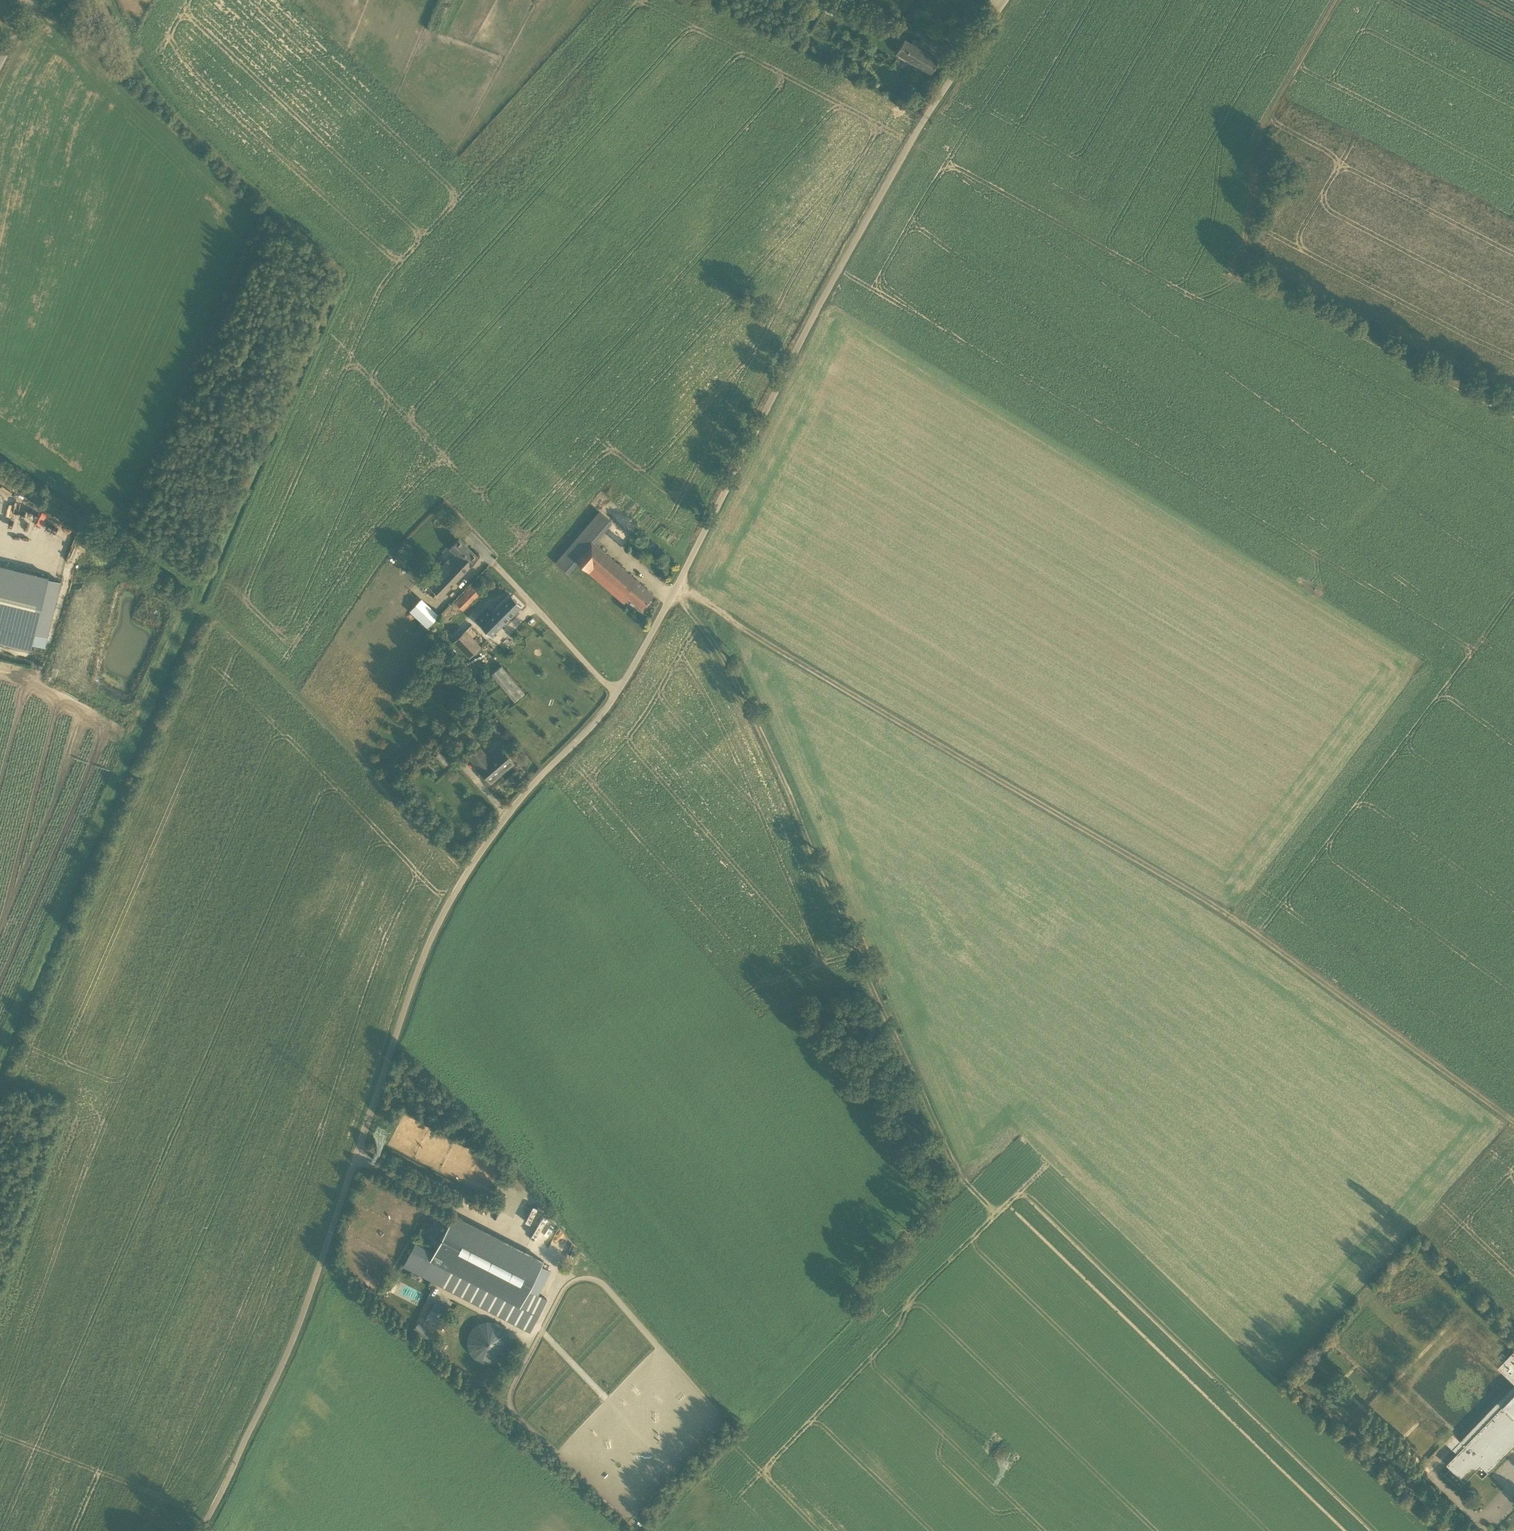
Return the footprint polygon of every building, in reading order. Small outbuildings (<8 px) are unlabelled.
[(908,30),(912,24),(906,21),(902,26),(908,30)] [(894,45),(900,49),(905,41),(904,40),(900,38),(899,37),(894,45)] [(918,47),(920,43),(914,39),(912,43),(905,39),(905,41),(900,49),(897,55),(931,74),(939,60),(918,47)] [(653,594),(595,543),(620,514),(606,504),(556,562),(568,573),(577,562),(625,603),(630,598),(641,608),(653,594)] [(479,557),(459,539),(459,538),(449,548),(455,554),(452,557),(451,556),(426,582),(441,597),(479,557)] [(49,577),(0,565),(0,642),(31,650),(34,634),(46,637),(59,581),(49,579),(49,577)] [(463,610),(480,593),(472,585),(455,602),(455,603),(438,620),(445,627),(462,610),(463,610)] [(491,637),(522,605),(511,595),(480,627),(491,637)] [(423,637),(427,627),(440,615),(422,598),(410,611),(421,621),(415,633),(423,637)] [(465,630),(453,642),(469,658),(481,646),(465,630)] [(490,672),(514,701),(525,692),(500,664),(490,672)] [(490,759),(480,747),(470,756),(480,768),(479,768),(491,782),(514,762),(502,749),(490,759)] [(447,765),(451,759),(439,751),(435,757),(447,765)] [(547,1299),(538,1294),(528,1289),(540,1265),(543,1261),(454,1214),(431,1259),(422,1254),(425,1248),(416,1243),(404,1266),(530,1332),(547,1299)] [(437,1309),(441,1311),(444,1306),(436,1301),(430,1312),(434,1314),(437,1309)] [(495,1366),(511,1332),(478,1317),(463,1351),(495,1366)] [(1513,1382),(1513,1350),(1498,1366),(1513,1382)] [(1460,1450),(1447,1464),(1465,1481),(1481,1465),(1489,1472),(1513,1446),(1513,1394),(1460,1450)] [(1455,1446),(1460,1440),(1453,1433),(1445,1441),(1453,1448),(1455,1446)]
